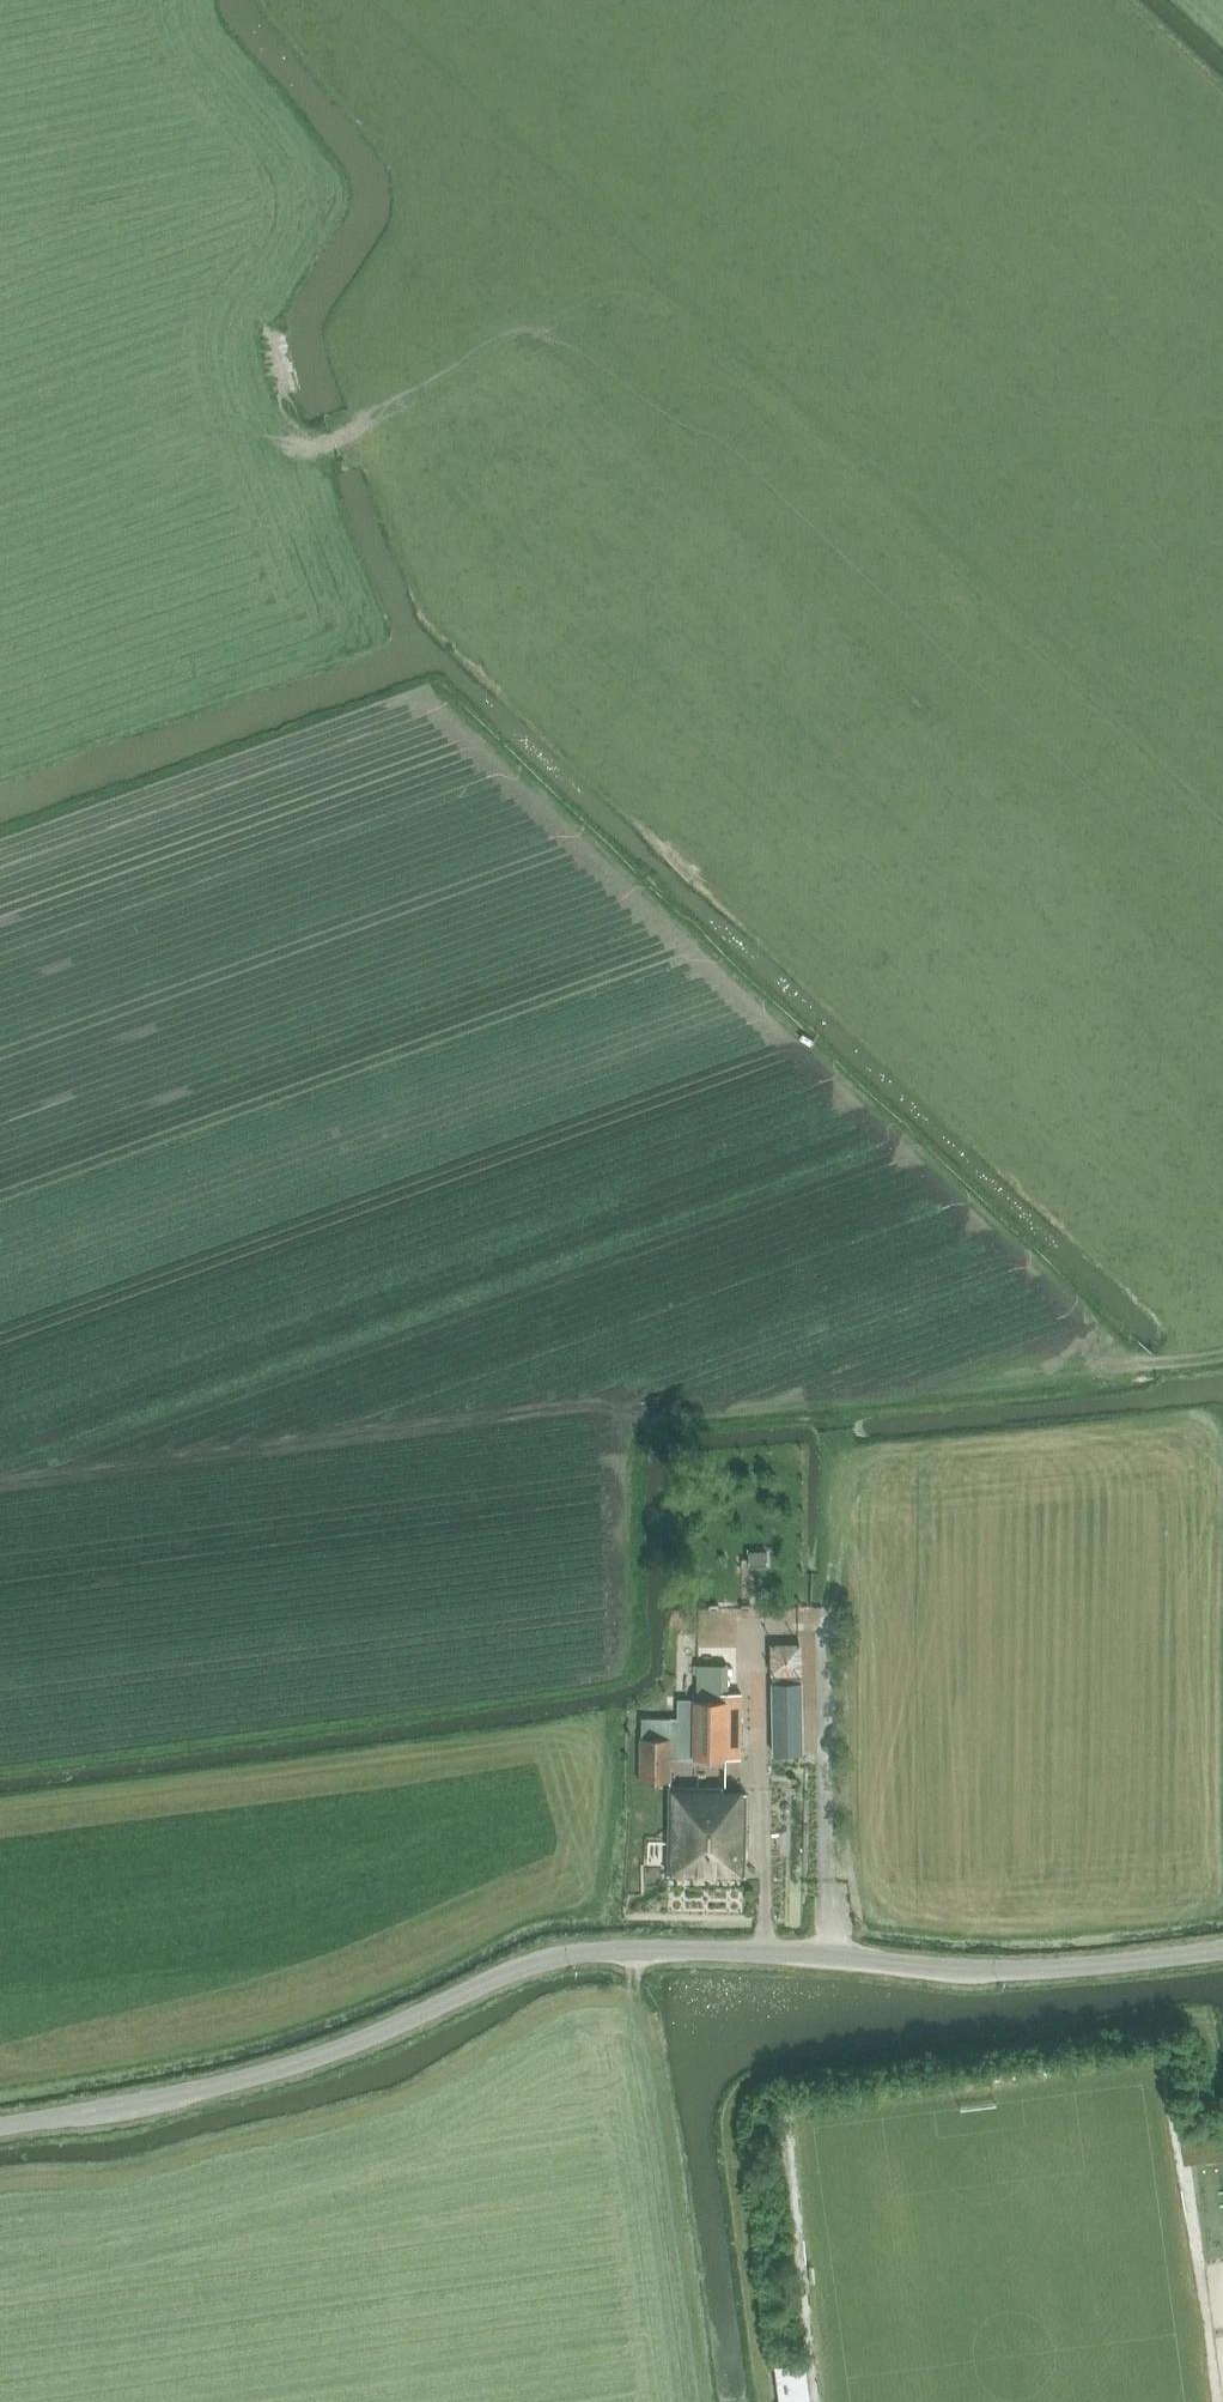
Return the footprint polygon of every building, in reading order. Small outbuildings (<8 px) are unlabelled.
[(766,1550),(748,1551),(749,1565),(766,1565),(766,1550)] [(816,1632),(817,1604),(797,1604),(796,1631),(816,1632)] [(736,1642),(737,1608),(696,1606),(695,1640),(736,1642)] [(800,1643),(770,1643),(770,1675),(801,1675),(800,1643)] [(677,1757),(693,1757),(727,1758),(742,1758),(743,1689),(729,1689),(729,1663),(697,1662),(696,1700),(677,1700),(677,1716),(677,1757)] [(772,1755),(804,1755),(803,1682),(771,1681),(772,1755)] [(639,1716),(639,1738),(638,1781),(670,1781),(671,1757),(677,1757),(677,1716),(671,1716),(639,1716)] [(669,1785),(667,1875),(746,1877),(748,1792),(723,1791),(723,1786),(669,1785)] [(774,2362),(779,2401),(810,2401),(804,2358),(774,2362)]
